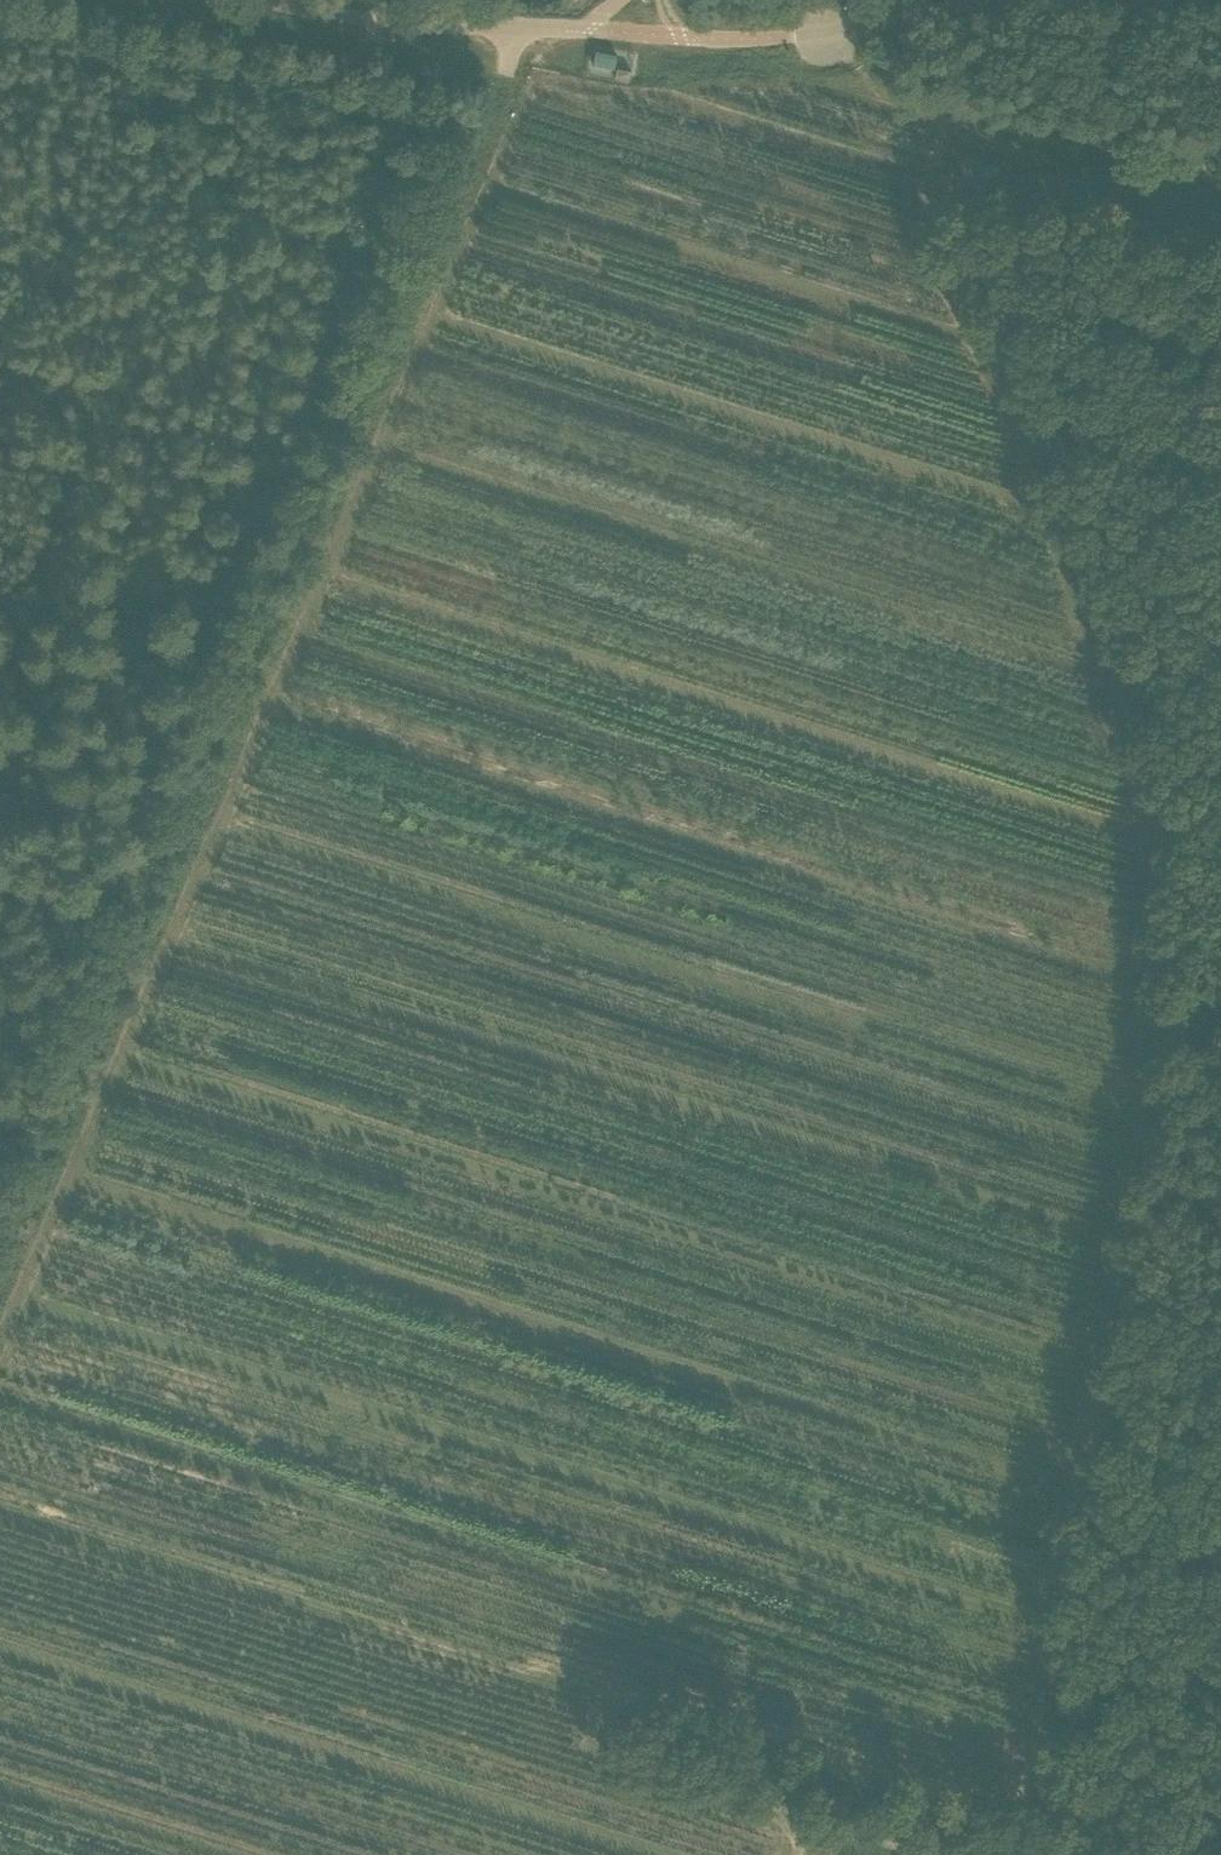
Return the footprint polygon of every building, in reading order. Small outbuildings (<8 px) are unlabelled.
[(594,52),(592,67),(614,70),(616,56),(594,52)] [(615,80),(630,82),(632,72),(617,69),(615,80)] [(996,182),(999,168),(978,163),(975,177),(996,182)]
